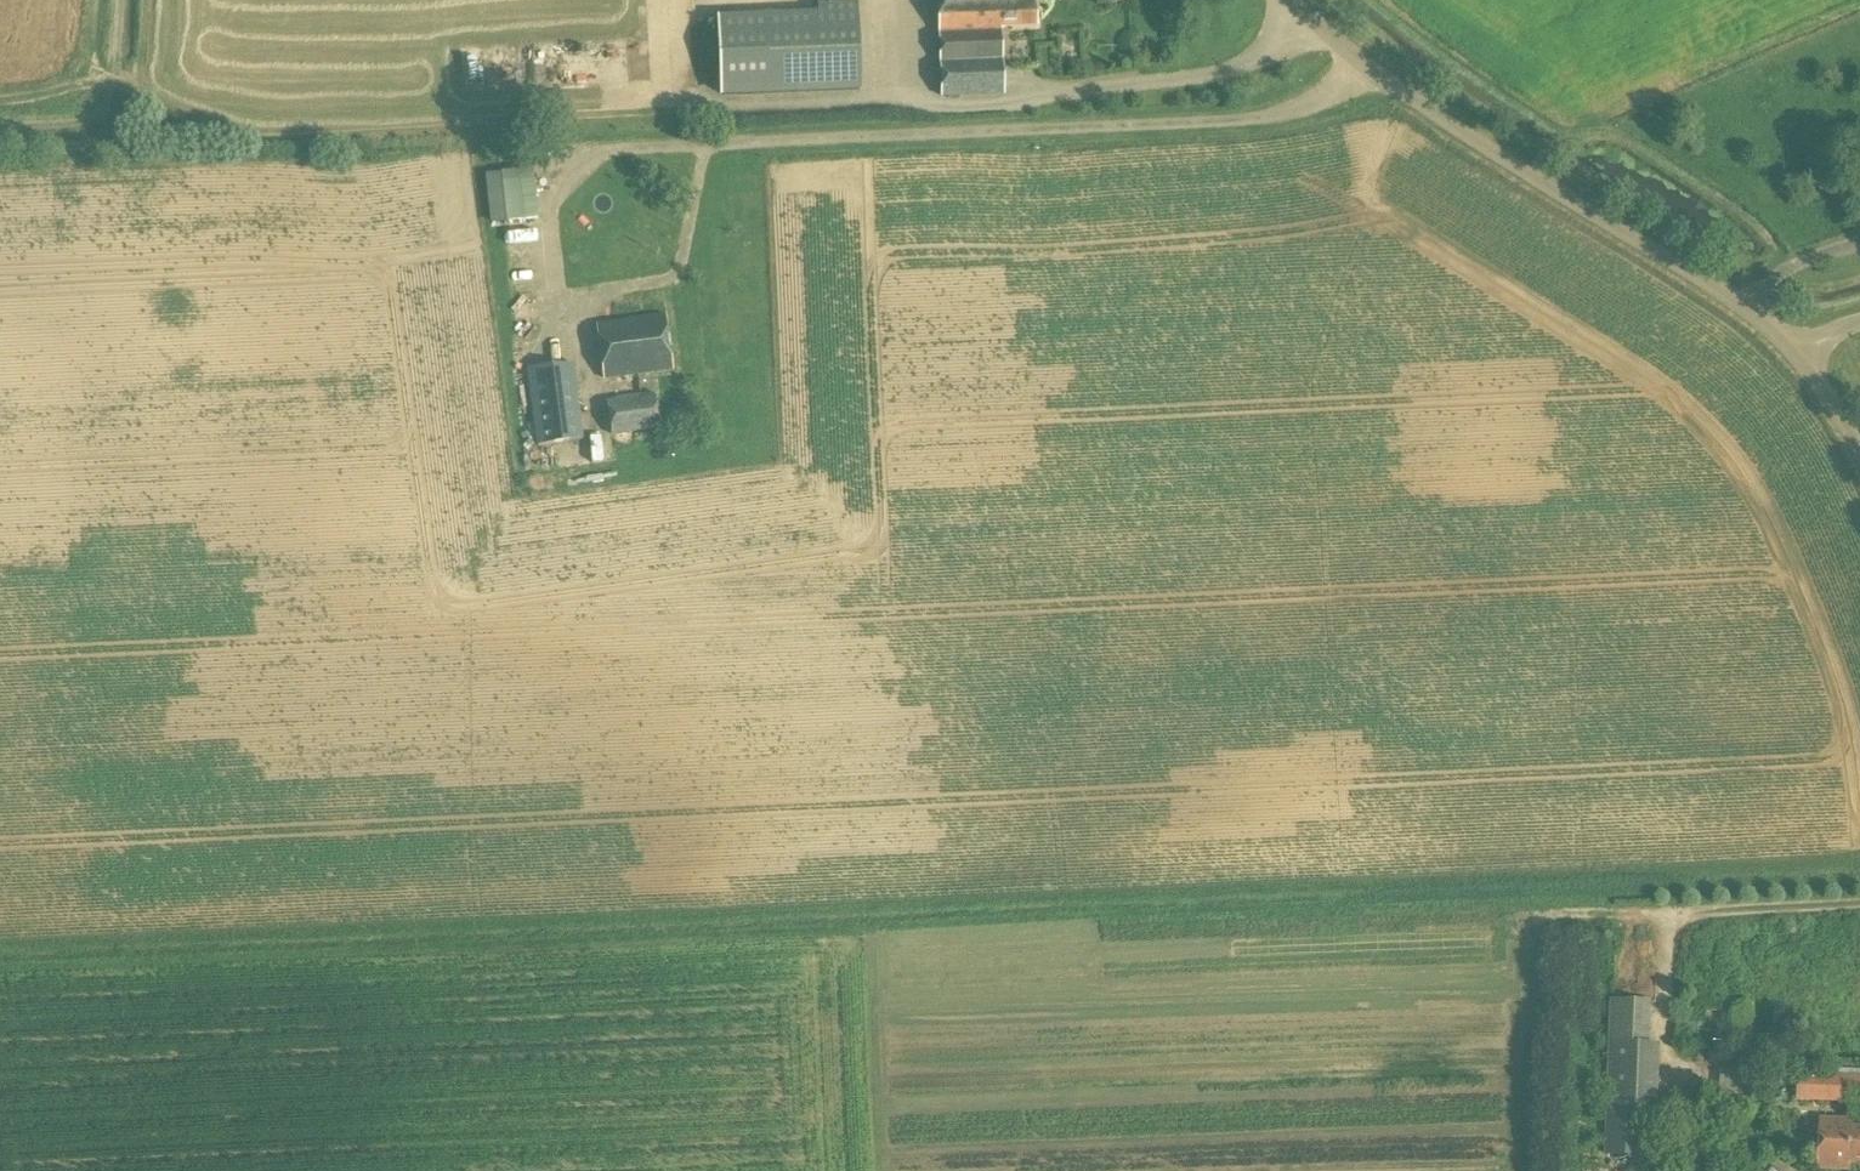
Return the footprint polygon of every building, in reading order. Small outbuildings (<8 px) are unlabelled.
[(861,91),(857,0),(856,0),(817,2),(817,12),(717,16),(720,97),(861,91)] [(942,98),(1004,95),(1001,27),(1036,26),(1035,0),(938,0),(942,98)] [(569,73),(590,76),(593,61),(572,58),(569,73)] [(501,173),(485,175),(490,224),(539,219),(533,169),(501,172),(501,173)] [(603,379),(673,370),(666,314),(596,323),(603,379)] [(537,445),(584,438),(573,363),(526,370),(537,445)] [(611,435),(660,429),(656,394),(606,400),(611,435)] [(1673,1019),(1674,1032),(1700,1031),(1699,1018),(1673,1019)] [(1806,1067),(1806,1074),(1805,1074),(1804,1101),(1859,1104),(1859,1070),(1806,1067)] [(1606,1117),(1658,1119),(1659,1094),(1607,1092),(1606,1117)] [(1852,1125),(1852,1120),(1823,1118),(1821,1167),(1850,1168),(1850,1162),(1859,1162),(1859,1126),(1852,1125)] [(1586,1170),(1611,1170),(1611,1156),(1586,1156),(1586,1170)]
